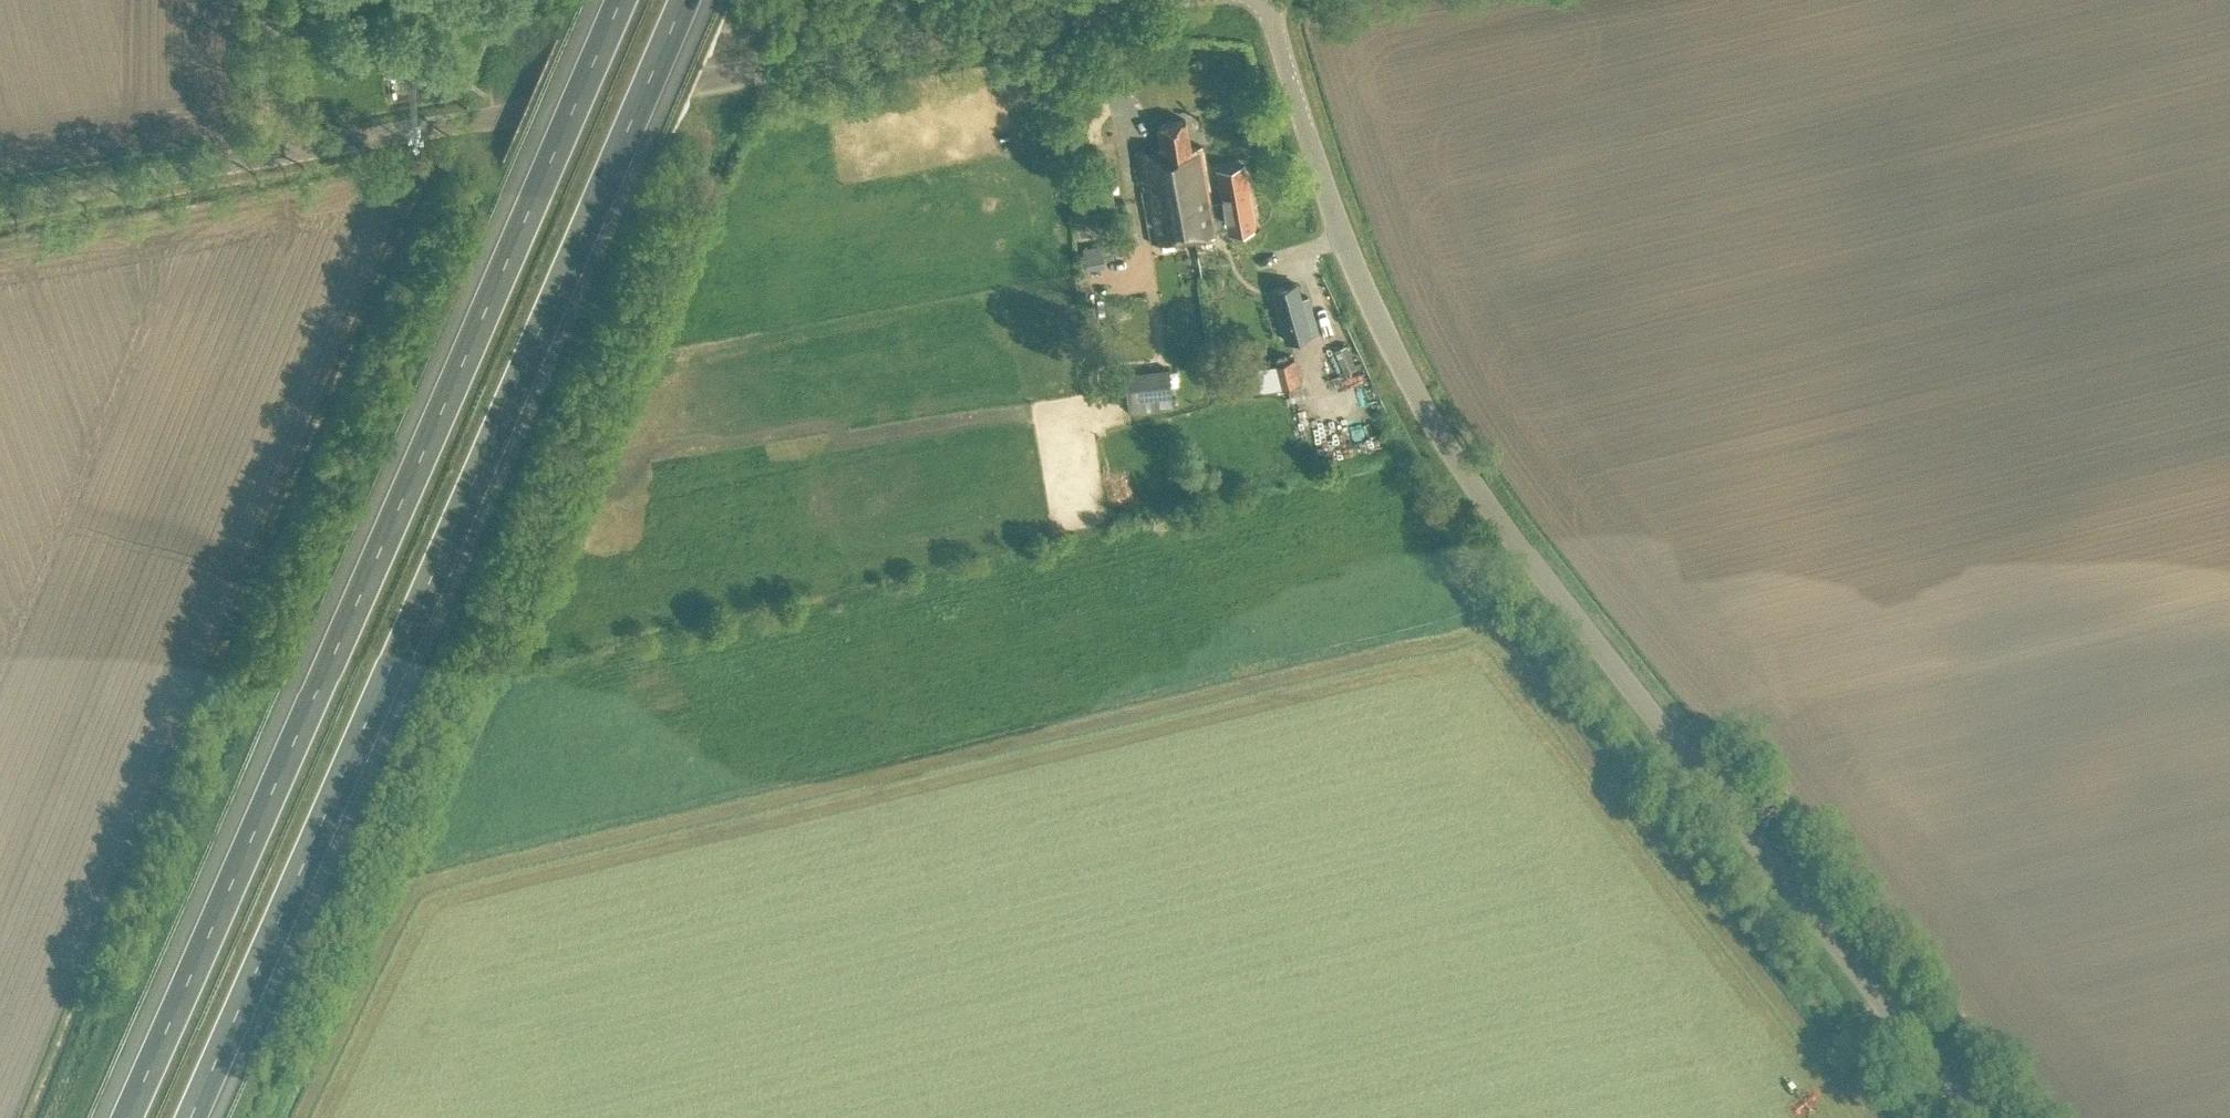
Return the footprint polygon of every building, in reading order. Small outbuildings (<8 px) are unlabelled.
[(1135,151),(1139,176),(1166,170),(1171,199),(1181,197),(1187,199),(1195,197),(1194,192),(1195,191),(1208,189),(1204,170),(1206,169),(1201,145),(1190,147),(1185,119),(1157,124),(1161,146),(1135,151)] [(1212,204),(1206,169),(1204,170),(1208,189),(1195,191),(1194,192),(1195,197),(1187,199),(1194,237),(1219,232),(1218,228),(1226,226),(1228,233),(1255,228),(1244,165),(1216,170),(1222,202),(1212,204)] [(1166,170),(1139,176),(1152,242),(1174,238),(1175,241),(1194,237),(1187,199),(1181,197),(1171,199),(1166,170)] [(1273,289),(1287,340),(1311,333),(1298,283),(1273,289)] [(1270,363),(1277,387),(1300,381),(1294,357),(1270,363)] [(1270,363),(1256,367),(1262,391),(1277,387),(1270,363)] [(1124,371),(1126,400),(1171,396),(1168,367),(1124,371)]
